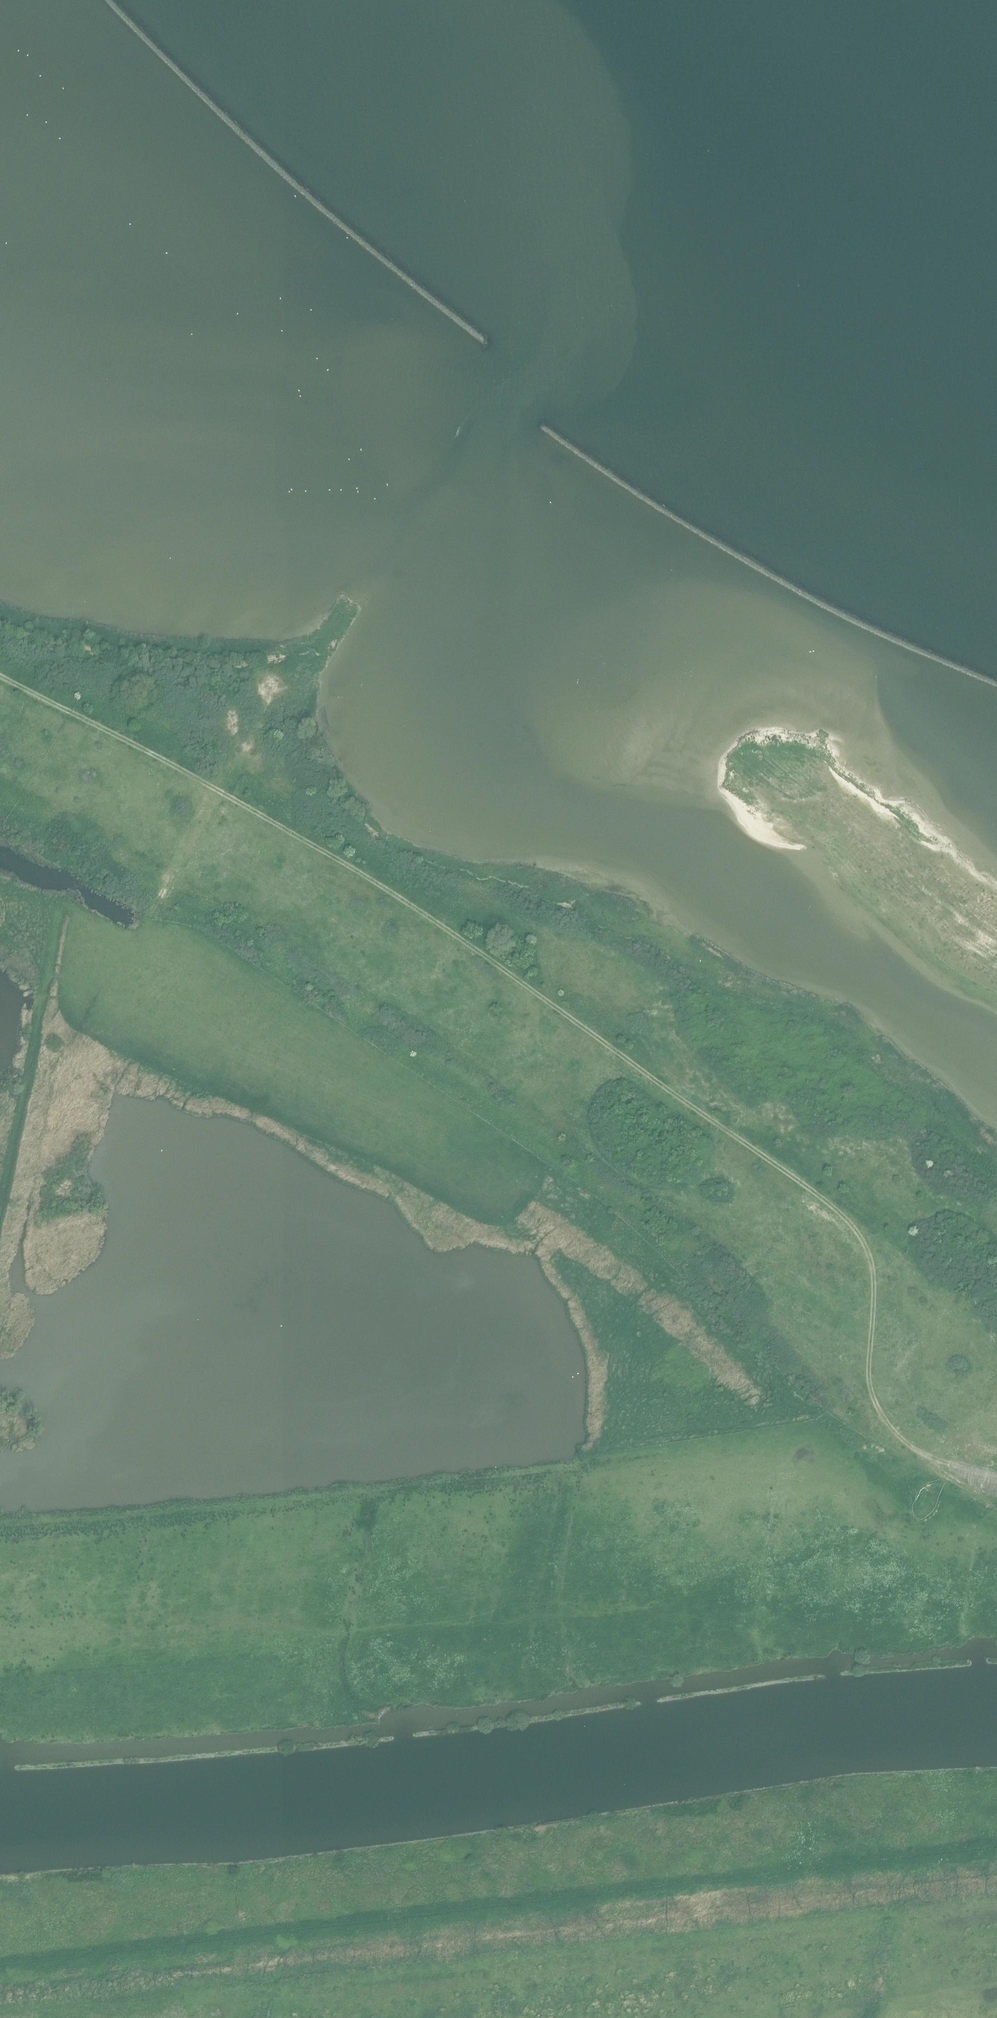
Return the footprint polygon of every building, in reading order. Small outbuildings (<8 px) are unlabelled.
[(274,690),(266,685),(257,697),(264,703),(274,690)]
